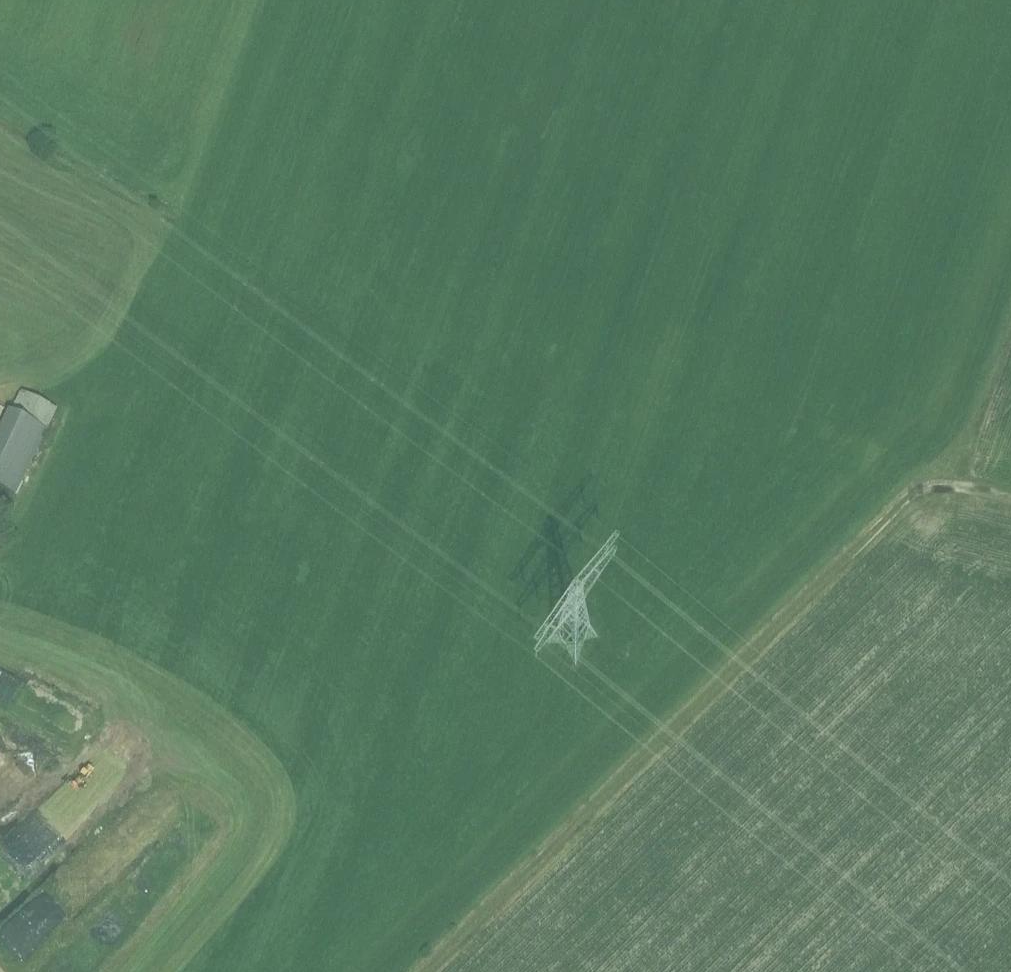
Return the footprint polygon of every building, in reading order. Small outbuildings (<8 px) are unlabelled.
[(21,392),(0,435),(0,450),(29,464),(56,409),(21,392)] [(9,694),(1,679),(0,680),(0,699),(9,694)]
